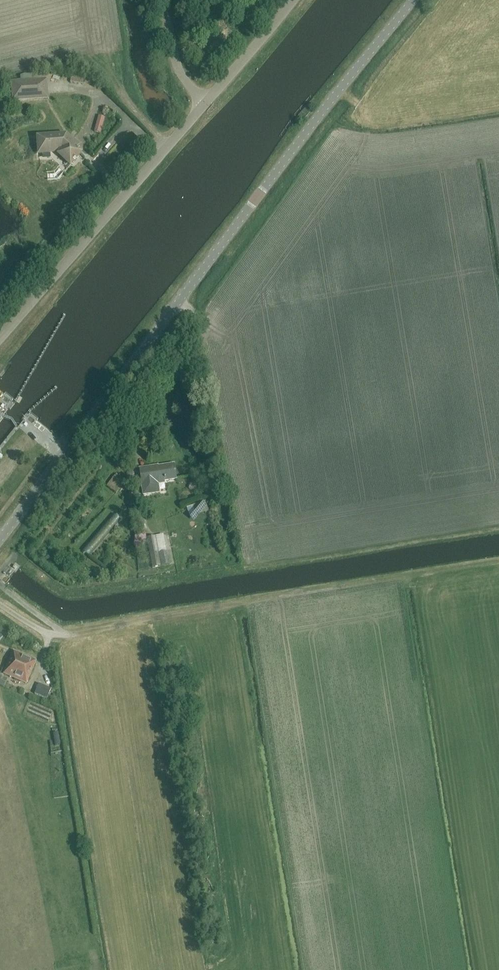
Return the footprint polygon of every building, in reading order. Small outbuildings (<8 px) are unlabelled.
[(13,100),(47,98),(46,80),(12,83),(13,100)] [(98,116),(94,132),(100,133),(105,118),(98,116)] [(70,165),(80,154),(76,150),(78,147),(66,136),(38,139),(39,152),(61,150),(63,151),(59,155),(70,165)] [(177,479),(174,465),(155,468),(154,467),(139,469),(143,495),(159,493),(158,484),(165,483),(165,481),(177,479)] [(204,501),(187,508),(190,518),(208,511),(204,501)] [(158,551),(170,549),(167,533),(156,535),(158,551)] [(146,538),(152,569),(171,565),(168,550),(158,552),(155,536),(146,538)] [(26,683),(35,662),(14,653),(5,674),(26,683)] [(35,694),(47,699),(51,689),(39,684),(35,694)]
